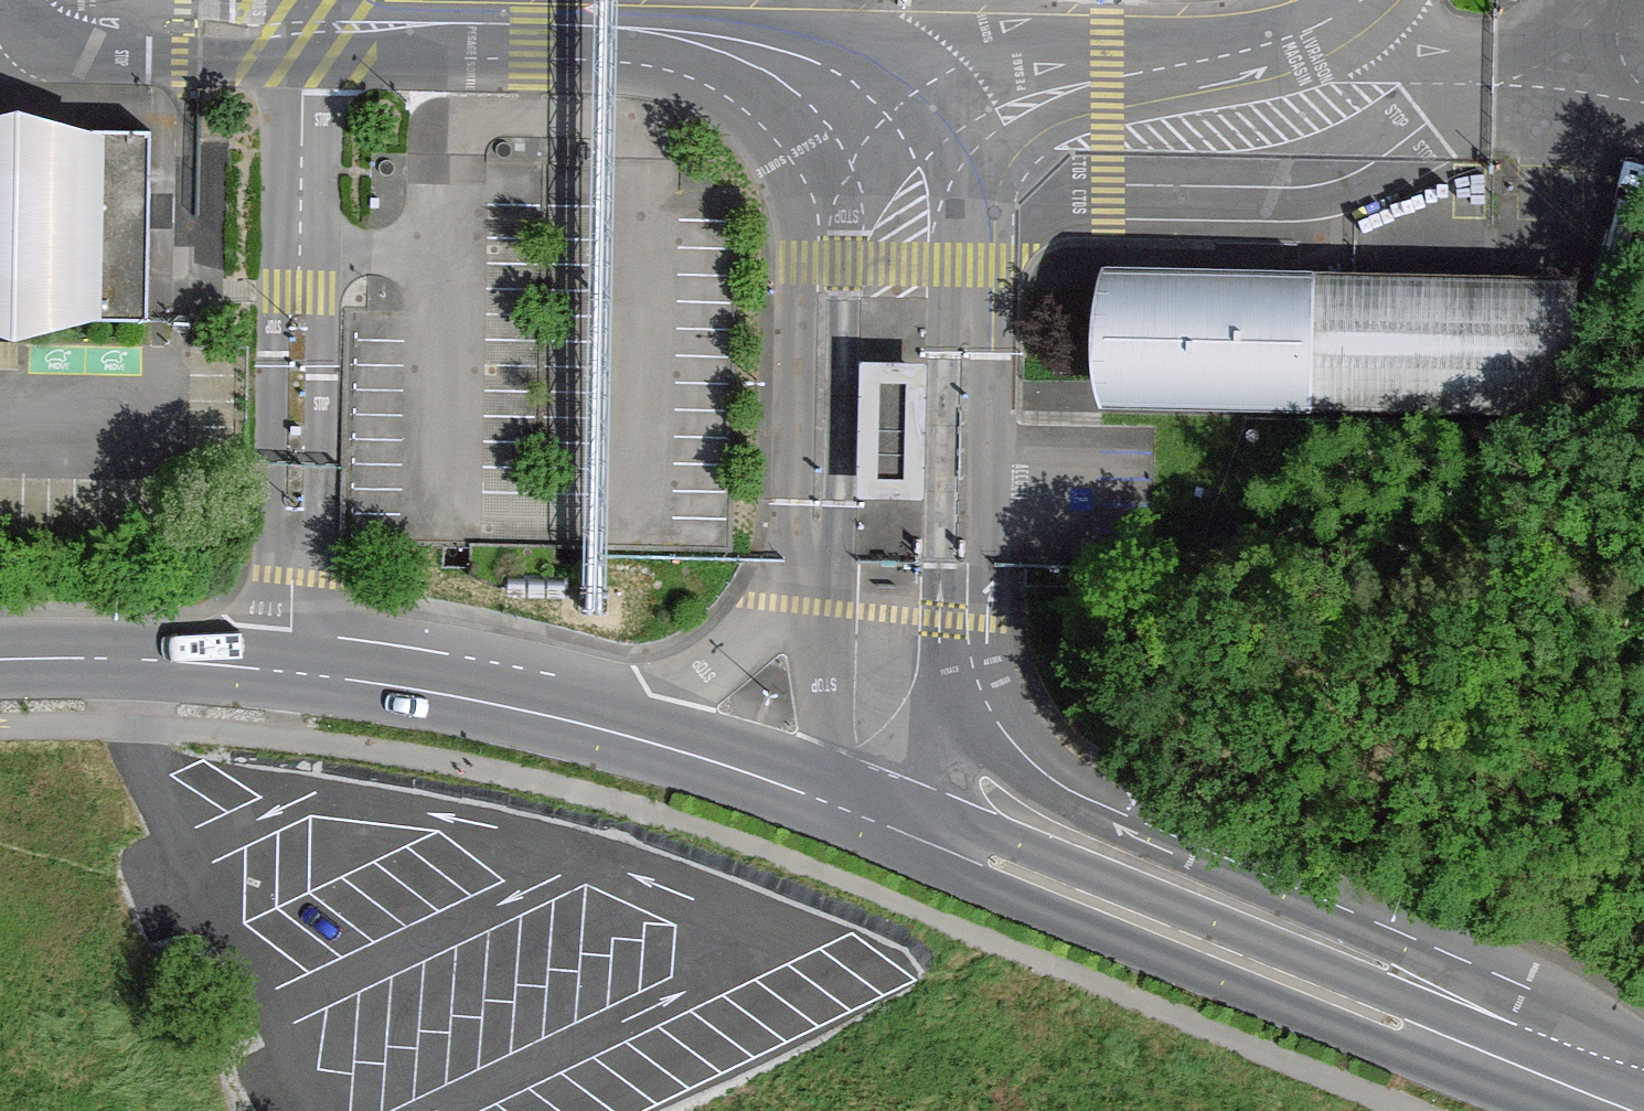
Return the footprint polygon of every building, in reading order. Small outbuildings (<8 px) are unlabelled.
[(19,330),(99,310),(154,314),(158,131),(105,129),(19,105),(0,111),(0,327),(19,330)] [(1586,278),(1101,262),(1098,396),(1592,408),(1586,278)] [(969,403),(835,400),(833,476),(967,478),(969,403)]
